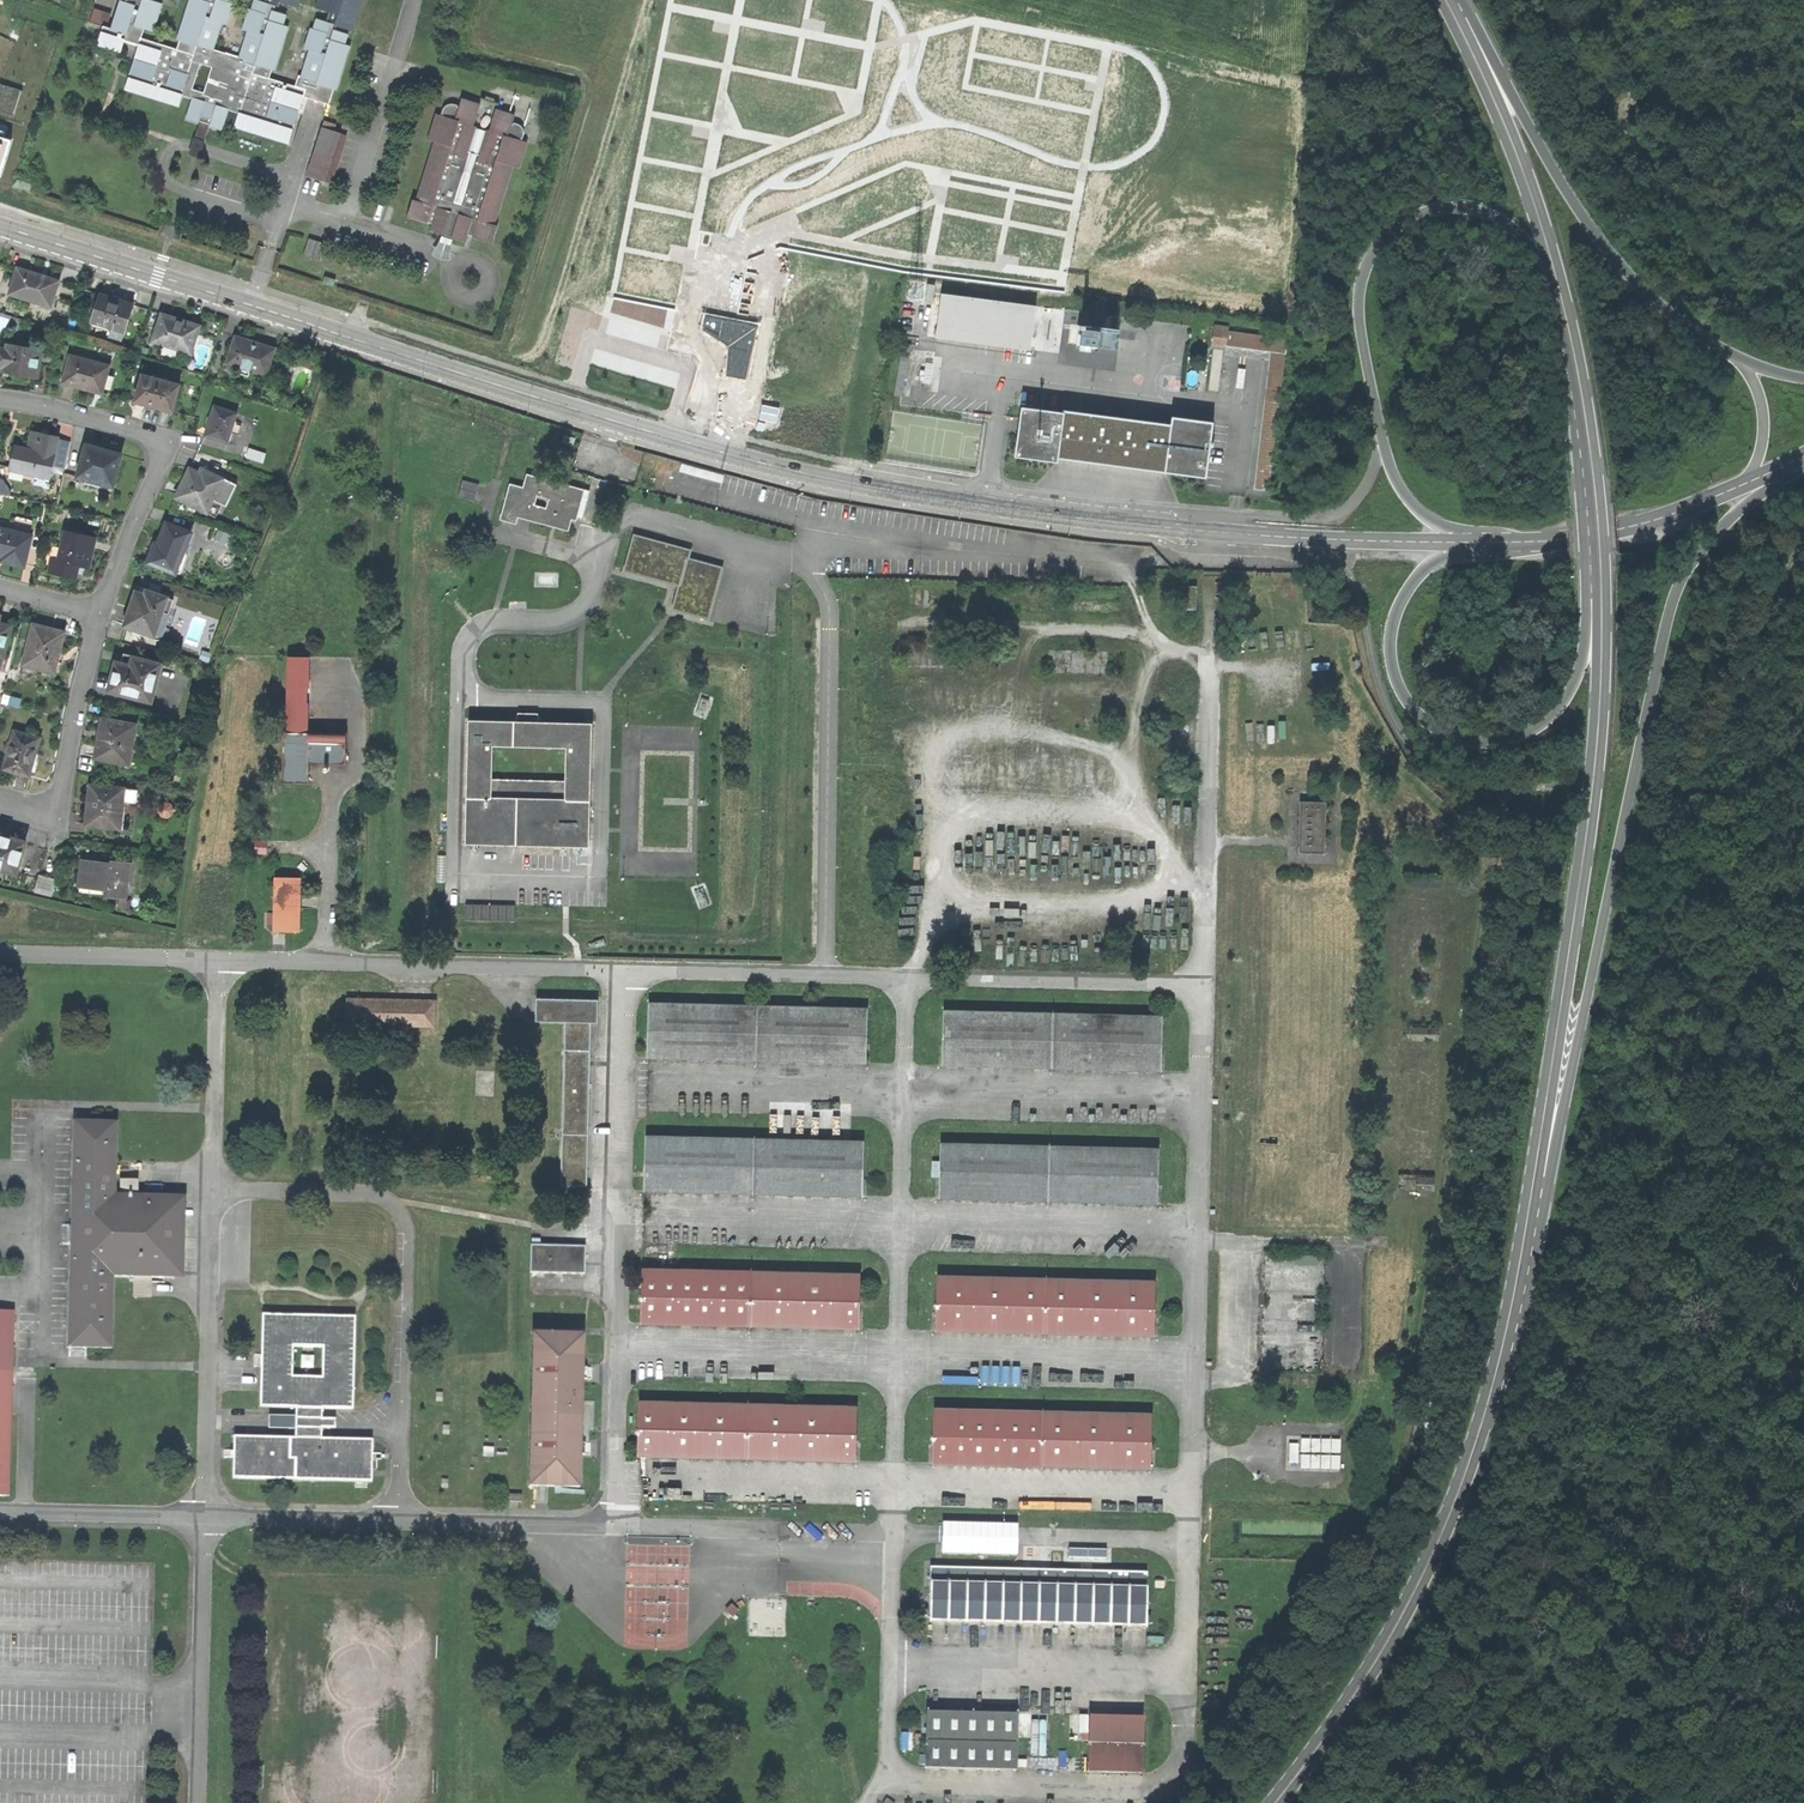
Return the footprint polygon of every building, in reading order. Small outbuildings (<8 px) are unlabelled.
[(289,143),(304,96),(330,104),(335,88),(337,89),(351,46),(346,45),(349,34),(335,30),(337,25),(318,19),(314,29),(312,28),(305,48),(310,49),(302,75),(300,75),(296,86),(270,78),(273,68),(275,68),(288,26),(283,24),(286,14),(275,11),(277,6),(257,0),(256,0),(253,9),(250,8),(244,28),(249,30),(241,57),(213,49),(222,21),(226,23),(233,4),(230,3),(231,0),(190,0),(178,39),(182,40),(178,49),(143,38),(146,29),(154,31),(163,4),(152,0),(128,0),(127,3),(122,1),(113,29),(104,27),(99,45),(121,52),(125,41),(141,46),(127,89),(180,106),(183,95),(194,99),(187,119),(200,124),(202,121),(207,123),(212,124),(212,128),(223,131),(231,110),(242,114),(238,127),(289,143)] [(317,7),(341,14),(337,25),(356,31),(366,0),(319,0),(317,7)] [(91,23),(104,26),(107,12),(94,9),(91,23)] [(466,236),(490,243),(496,226),(493,225),(511,167),(517,168),(525,143),(518,140),(520,138),(522,135),(522,130),(519,126),(515,123),(510,123),(513,115),(494,109),(488,131),(485,130),(478,156),(466,152),(474,128),(471,127),(478,104),(460,99),(458,108),(456,106),(452,104),(447,104),(443,107),(440,116),(434,115),(426,140),(432,142),(427,158),(415,201),(412,200),(407,217),(430,225),(429,231),(442,235),(452,238),(464,242),(466,236)] [(203,160),(212,128),(212,124),(207,123),(202,121),(200,124),(190,156),(203,160)] [(308,177),(327,183),(342,133),(323,127),(308,177)] [(449,246),(452,238),(442,235),(440,242),(449,246)] [(324,245),(307,239),(301,256),(318,262),(324,245)] [(35,308),(49,312),(51,304),(49,304),(56,281),(40,277),(15,269),(7,295),(36,304),(35,308)] [(934,337),(1027,348),(1033,305),(940,293),(934,337)] [(121,340),(132,305),(119,301),(120,300),(115,299),(110,297),(110,299),(98,295),(90,322),(88,321),(87,325),(109,332),(108,336),(121,340)] [(160,315),(155,330),(159,331),(164,316),(160,315)] [(151,342),(190,354),(198,327),(179,321),(164,316),(159,331),(155,330),(151,342)] [(1268,350),(1283,352),(1285,338),(1225,330),(1223,344),(1268,350)] [(248,370),(264,375),(272,350),(254,344),(234,337),(226,362),(241,367),(240,372),(246,374),(248,370)] [(0,348),(0,367),(2,367),(1,371),(20,375),(37,378),(39,367),(53,369),(59,350),(22,343),(22,347),(6,344),(5,349),(0,348)] [(911,344),(904,343),(895,394),(902,395),(911,344)] [(1267,489),(1283,352),(1268,350),(1252,487),(1267,489)] [(82,356),(70,353),(62,384),(90,392),(101,395),(107,367),(81,360),(82,356)] [(151,378),(141,375),(134,402),(144,404),(143,406),(151,408),(159,411),(160,409),(171,412),(178,386),(167,382),(167,380),(152,375),(151,378)] [(211,438),(226,443),(235,414),(212,406),(203,435),(211,438)] [(1055,455),(1204,475),(1208,446),(1212,446),(1213,441),(1209,441),(1211,422),(1171,416),(1170,424),(1062,409),(1062,412),(1021,407),(1015,454),(1055,459),(1055,455)] [(31,433),(28,449),(33,450),(36,434),(31,433)] [(19,447),(15,446),(9,471),(34,476),(33,482),(47,485),(50,472),(52,473),(52,476),(58,477),(61,475),(62,475),(69,445),(57,442),(58,439),(36,434),(33,450),(28,449),(19,447)] [(88,486),(111,492),(121,455),(102,450),(85,446),(77,478),(90,481),(88,486)] [(245,458),(262,464),(265,454),(248,448),(245,458)] [(174,496),(206,512),(223,479),(201,468),(199,472),(189,467),(183,480),(174,496)] [(523,487),(510,484),(501,517),(515,521),(518,508),(526,510),(524,518),(532,520),(532,519),(535,519),(534,521),(544,524),(545,522),(548,523),(547,525),(552,526),(553,524),(556,525),(555,527),(568,530),(572,518),(576,519),(579,508),(578,508),(579,503),(581,503),(583,498),(581,497),(582,491),(576,489),(576,488),(527,474),(523,487)] [(457,496),(474,501),(478,484),(462,480),(457,496)] [(177,574),(181,572),(187,555),(182,553),(190,532),(166,522),(162,532),(157,544),(155,543),(147,561),(177,574)] [(23,566),(31,536),(0,528),(0,556),(1,556),(0,559),(0,560),(9,563),(23,566)] [(85,567),(88,568),(95,538),(65,531),(61,549),(49,546),(43,572),(58,575),(75,579),(77,570),(84,571),(85,567)] [(649,538),(639,535),(638,537),(636,536),(636,534),(633,533),(632,536),(635,537),(634,540),(632,539),(630,544),(632,545),(631,548),(630,547),(627,557),(629,557),(628,560),(626,560),(625,565),(627,565),(626,568),(624,568),(623,570),(626,571),(627,569),(629,570),(629,572),(639,575),(640,573),(642,574),(642,576),(647,577),(647,575),(653,577),(652,578),(662,581),(663,579),(666,580),(665,582),(670,583),(670,582),(674,582),(673,584),(678,586),(678,584),(680,585),(679,589),(677,588),(676,593),(677,594),(677,597),(675,596),(673,601),(675,602),(674,607),(672,606),(671,609),(685,613),(685,611),(691,613),(690,614),(695,616),(695,614),(701,615),(700,617),(708,619),(710,611),(709,611),(709,608),(711,609),(713,604),(711,603),(711,601),(713,601),(715,596),(713,595),(714,593),(715,593),(717,588),(715,588),(716,585),(718,585),(723,567),(715,565),(714,567),(709,565),(709,564),(704,562),(704,564),(701,563),(702,561),(697,560),(696,562),(693,561),(694,559),(689,558),(691,550),(683,547),(683,549),(680,548),(681,547),(675,545),(675,547),(672,546),(673,545),(657,540),(657,542),(649,540),(649,538)] [(1195,587),(1181,587),(1181,606),(1194,606),(1195,587)] [(125,626),(159,637),(173,600),(147,591),(145,595),(137,592),(132,606),(129,612),(127,613),(125,615),(124,618),(124,621),(125,624),(125,626)] [(2,658),(4,658),(11,626),(0,623),(0,665),(2,658)] [(33,623),(22,664),(55,673),(65,631),(48,627),(33,623)] [(310,655),(289,655),(287,730),(285,730),(283,781),(309,782),(309,761),(346,762),(347,732),(309,731),(309,700),(303,700),(303,688),(310,688),(310,655)] [(114,675),(110,690),(150,701),(159,663),(133,656),(132,658),(126,656),(124,663),(116,661),(114,668),(113,675),(114,675)] [(520,721),(468,719),(467,733),(470,733),(470,739),(467,739),(465,797),(468,797),(468,803),(465,803),(464,844),(467,844),(467,841),(521,843),(521,846),(537,846),(537,844),(548,844),(548,847),(553,847),(553,844),(559,844),(559,847),(569,847),(570,844),(575,845),(575,847),(589,848),(590,823),(587,823),(587,817),(590,817),(590,807),(587,807),(588,801),(590,801),(592,723),(589,723),(589,725),(584,725),(584,723),(535,721),(536,716),(520,716),(520,721)] [(94,758),(126,766),(126,764),(129,765),(135,741),(132,740),(135,725),(102,717),(100,725),(99,731),(100,731),(94,758)] [(33,757),(39,739),(14,732),(4,769),(28,776),(33,757)] [(100,825),(113,827),(115,811),(120,812),(121,801),(133,803),(135,791),(123,789),(89,784),(87,798),(89,798),(87,809),(85,825),(100,827),(100,825)] [(1326,801),(1301,800),(1299,852),(1325,852),(1326,801)] [(162,804),(158,806),(156,812),(159,817),(165,818),(170,815),(171,810),(168,805),(162,804)] [(15,872),(23,843),(9,839),(11,832),(2,830),(0,829),(0,868),(15,872)] [(109,864),(80,861),(79,868),(77,887),(86,888),(87,885),(103,887),(103,891),(105,891),(105,896),(118,897),(115,911),(126,914),(132,899),(123,898),(127,865),(128,865),(128,863),(109,861),(109,864)] [(56,875),(39,871),(34,888),(52,891),(56,875)] [(273,931),(300,932),(302,878),(275,877),(273,931)] [(514,905),(465,904),(465,920),(514,921),(514,905)] [(598,1000),(536,998),(535,1022),(565,1022),(560,1185),(586,1186),(590,1023),(597,1023),(598,1000)] [(434,1001),(348,999),(347,1024),(434,1027),(434,1001)] [(867,1008),(649,1003),(648,1058),(865,1063),(867,1008)] [(1162,1014),(944,1009),(944,1064),(1161,1070),(1162,1014)] [(118,1123),(75,1122),(68,1348),(112,1349),(113,1313),(113,1277),(174,1279),(176,1197),(116,1195),(117,1164),(118,1123)] [(864,1141),(645,1136),(644,1191),(862,1196),(864,1141)] [(941,1143),(939,1198),(1157,1204),(1159,1148),(941,1143)] [(530,1273),(584,1275),(585,1248),(531,1246),(530,1273)] [(860,1274),(642,1269),(641,1324),(859,1329),(860,1274)] [(1155,1281),(937,1276),(936,1331),(1154,1336),(1155,1281)] [(0,1312),(0,1496),(10,1496),(15,1312),(0,1312)] [(323,1427),(323,1417),(324,1407),(353,1408),(356,1315),(264,1313),(261,1406),(295,1406),(295,1436),(237,1435),(236,1477),(372,1481),(373,1439),(323,1437),(323,1427)] [(532,1335),(528,1486),(578,1487),(579,1456),(583,1456),(583,1443),(579,1443),(581,1379),(585,1379),(585,1367),(581,1366),(582,1336),(532,1335)] [(855,1406),(638,1401),(637,1455),(854,1461),(855,1406)] [(1152,1414),(935,1408),(933,1463),(1151,1467),(1152,1414)] [(331,1418),(323,1417),(323,1427),(331,1428),(331,1418)] [(1286,1471),(1341,1472),(1341,1438),(1287,1436),(1286,1471)] [(496,1484),(506,1484),(506,1473),(496,1473),(496,1484)] [(1145,1575),(932,1570),(930,1622),(1144,1628),(1145,1575)] [(1019,1716),(929,1714),(928,1768),(1018,1771),(1019,1716)] [(1143,1719),(1087,1717),(1087,1772),(1141,1772),(1143,1719)]
